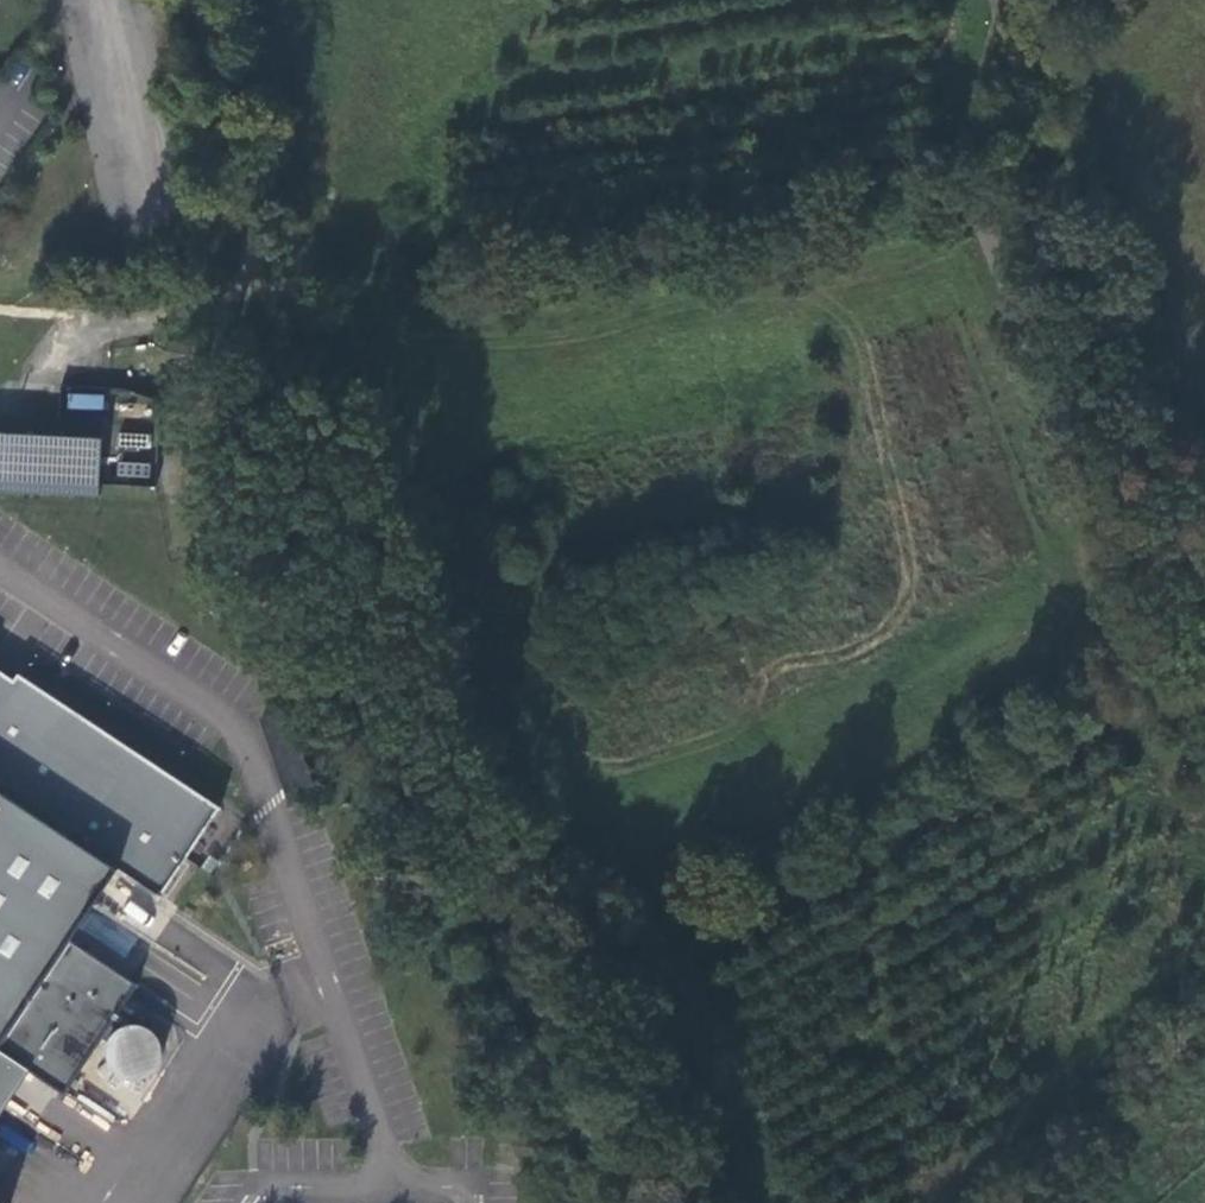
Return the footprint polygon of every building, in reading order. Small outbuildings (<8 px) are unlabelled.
[(103,410),(103,394),(67,393),(67,409),(103,410)] [(92,496),(95,437),(0,432),(0,491),(92,496)] [(0,663),(0,673),(8,678),(12,671),(0,663)] [(12,671),(8,678),(0,673),(0,1052),(24,1067),(23,1069),(58,1092),(132,982),(64,938),(111,868),(153,896),(214,806),(12,671)] [(279,711),(257,718),(286,803),(308,795),(279,711)] [(130,1022),(126,1022),(122,1022),(117,1024),(113,1026),(110,1028),(106,1031),(104,1035),(102,1039),(100,1043),(99,1048),(99,1052),(100,1057),(102,1061),(104,1065),(106,1068),(110,1072),(113,1075),(117,1076),(122,1078),(126,1078),(131,1078),(135,1077),(139,1076),(143,1073),(147,1070),(150,1067),(152,1063),(154,1059),(155,1055),(155,1050),(155,1045),(154,1041),(152,1037),(150,1033),(147,1030),(143,1027),(139,1025),(135,1023),(130,1022)] [(24,1067),(0,1052),(0,1104),(23,1069),(24,1067)]
